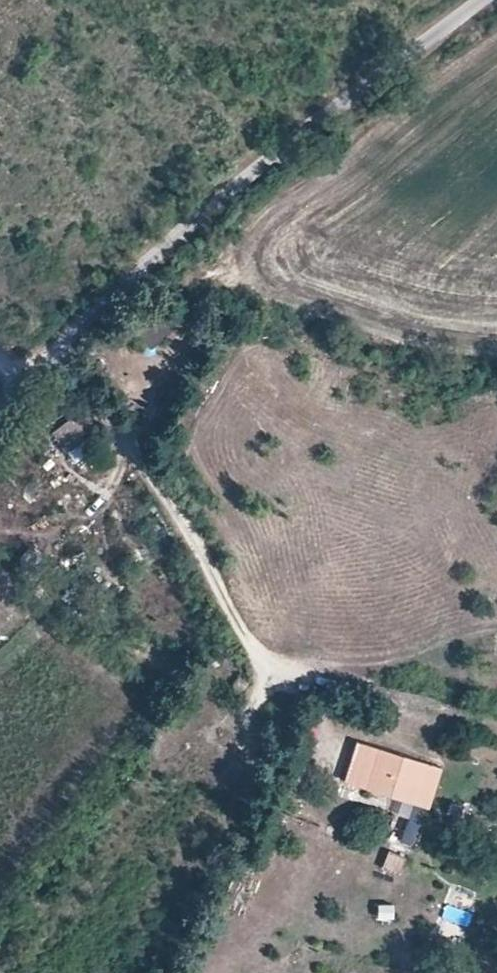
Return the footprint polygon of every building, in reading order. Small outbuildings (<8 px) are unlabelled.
[(96,424),(83,407),(52,430),(66,447),(96,424)] [(415,803),(428,762),(378,746),(364,786),(415,803)] [(429,808),(442,767),(428,762),(415,803),(429,808)] [(398,872),(404,852),(385,846),(378,865),(398,872)] [(438,931),(460,939),(475,898),(453,890),(438,931)] [(373,915),(391,915),(392,900),(373,900),(373,915)]
